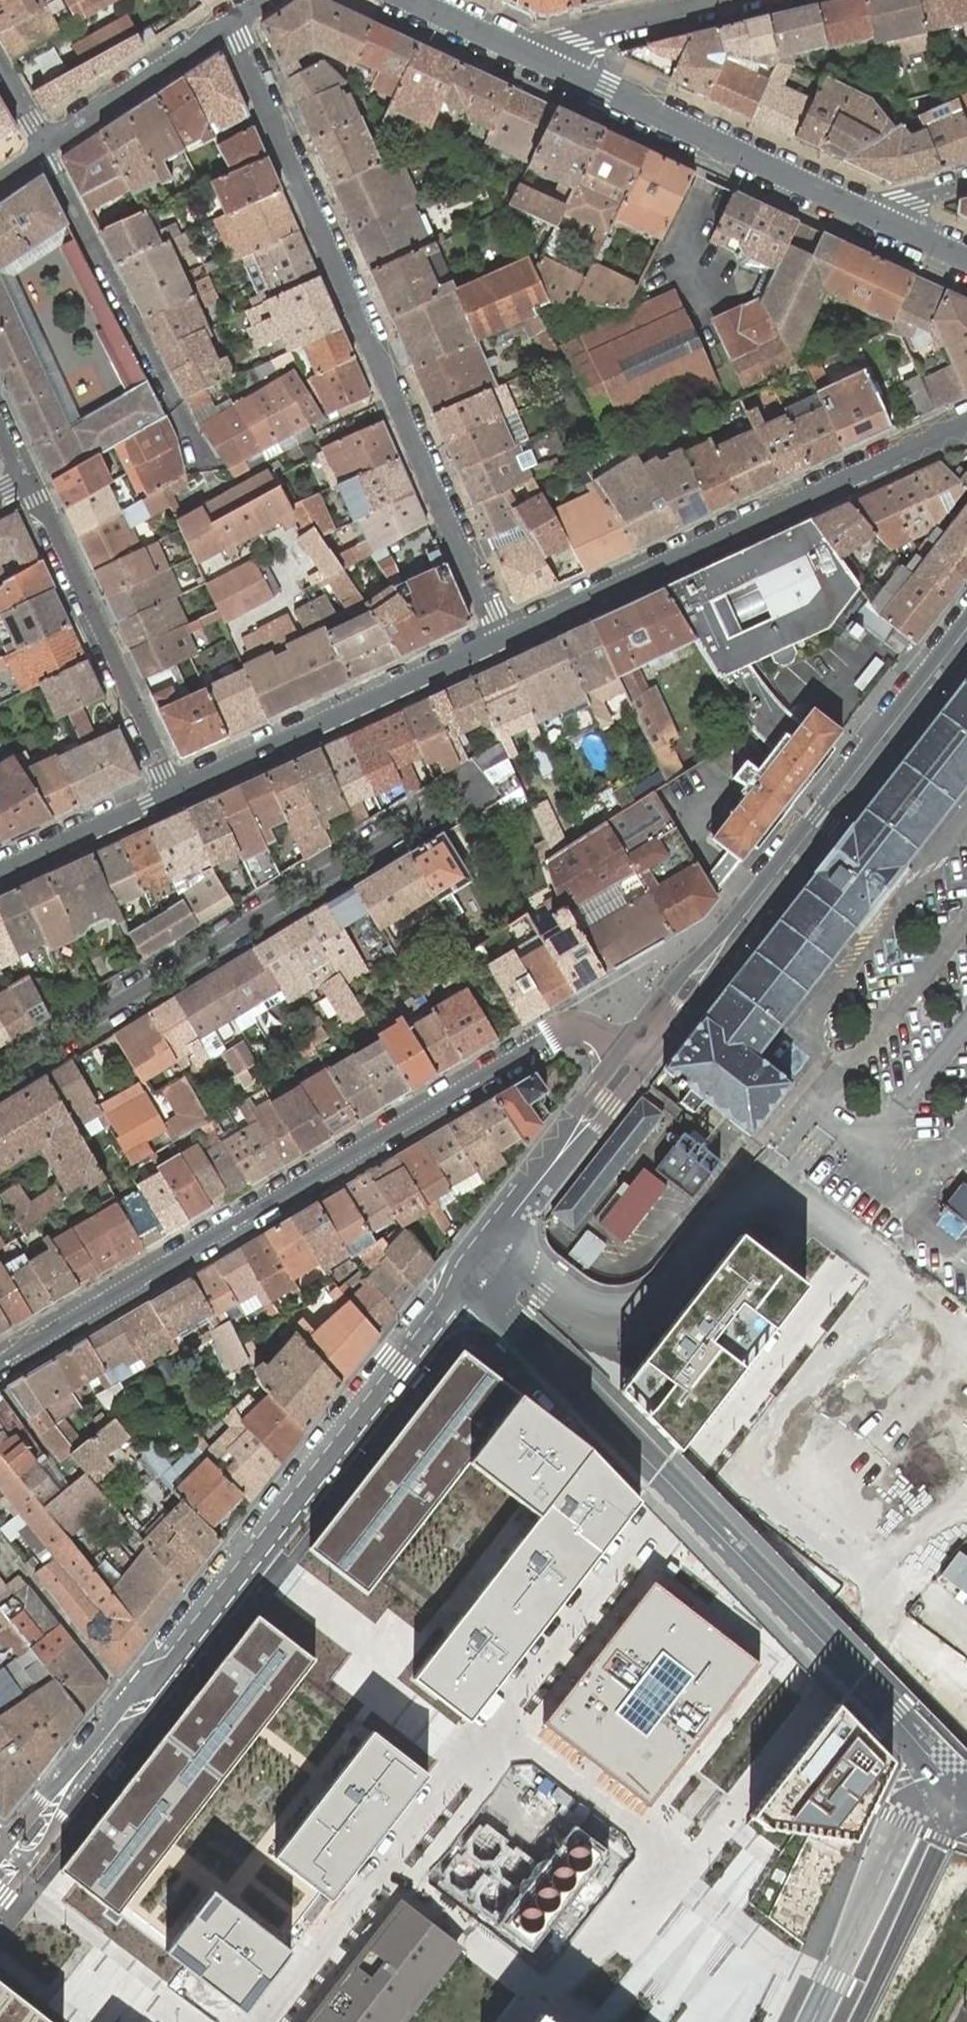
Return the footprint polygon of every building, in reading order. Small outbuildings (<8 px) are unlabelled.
[(13,59),(61,30),(51,14),(65,7),(61,0),(55,0),(46,5),(0,33),(0,37),(13,59)] [(46,5),(43,0),(0,0),(0,33),(46,5)] [(76,18),(108,0),(66,0),(76,18)] [(297,104),(339,86),(345,83),(323,60),(303,71),(296,60),(308,52),(317,55),(320,51),(353,66),(355,63),(374,23),(324,0),(299,0),(262,25),(297,104)] [(536,17),(536,0),(501,0),(501,1),(536,17)] [(571,12),(569,0),(536,0),(536,17),(546,18),(571,12)] [(612,3),(611,0),(569,0),(571,12),(612,3)] [(826,49),(874,38),(865,0),(838,0),(816,5),(825,47),(826,49)] [(926,33),(918,0),(865,0),(874,38),(875,45),(926,33)] [(965,0),(918,0),(926,33),(965,24),(966,34),(966,6),(965,0)] [(777,64),(793,66),(790,51),(807,47),(808,52),(825,47),(816,5),(767,17),(777,64)] [(767,17),(743,23),(752,62),(776,67),(777,64),(767,17)] [(90,39),(100,56),(137,36),(128,18),(90,39)] [(396,34),(374,23),(355,63),(378,74),(396,34)] [(743,23),(719,29),(726,56),(741,59),(752,62),(743,23)] [(688,42),(671,80),(707,97),(726,61),(727,59),(726,56),(719,29),(687,36),(688,42)] [(419,44),(396,34),(378,74),(374,82),(372,86),(394,97),(396,93),(419,44)] [(45,110),(144,44),(138,35),(137,36),(100,56),(85,64),(33,93),(42,110),(45,110)] [(620,56),(671,80),(688,42),(687,36),(620,52),(620,56)] [(75,47),(85,64),(100,56),(90,39),(75,47)] [(460,63),(419,44),(396,93),(394,97),(382,123),(390,129),(398,113),(431,128),(432,127),(448,90),(460,63)] [(221,53),(183,78),(213,137),(230,128),(249,117),(221,53)] [(726,61),(707,97),(751,117),(769,82),(748,72),(750,68),(743,65),(742,69),(726,61)] [(513,88),(460,63),(448,90),(451,106),(461,105),(462,111),(467,110),(469,121),(472,121),(491,130),(513,88)] [(776,67),(769,82),(751,117),(796,138),(814,100),(800,93),(798,97),(782,89),(793,66),(777,64),(776,67)] [(213,137),(183,78),(156,96),(185,152),(186,154),(215,140),(213,137)] [(796,138),(821,150),(850,90),(846,88),(842,95),(829,88),(833,82),(825,78),(823,81),(814,100),(796,138)] [(842,95),(846,88),(833,82),(829,88),(842,95)] [(339,86),(297,104),(313,139),(359,118),(349,94),(344,96),(339,86)] [(558,110),(513,88),(491,130),(485,142),(530,164),(558,110)] [(821,150),(842,160),(887,134),(867,108),(851,100),(854,92),(850,90),(821,150)] [(867,108),(887,134),(894,130),(870,100),(854,92),(851,100),(867,108)] [(185,152),(156,96),(126,116),(160,179),(163,186),(173,180),(164,162),(185,152)] [(956,100),(966,129),(966,96),(956,100)] [(16,130),(16,127),(0,99),(0,141),(16,130)] [(966,163),(966,129),(956,100),(950,102),(917,116),(924,129),(927,136),(940,170),(966,163)] [(604,131),(558,110),(530,164),(528,168),(566,185),(558,186),(551,199),(520,184),(508,207),(555,229),(556,227),(604,131)] [(160,179),(126,116),(101,132),(131,191),(136,200),(145,196),(141,189),(160,179)] [(891,183),(940,170),(927,136),(924,129),(917,116),(906,122),(899,126),(894,130),(887,134),(842,160),(891,183)] [(251,122),(249,117),(230,128),(232,133),(251,122)] [(359,118),(313,139),(333,185),(382,163),(361,117),(359,118)] [(267,159),(253,127),(218,146),(232,174),(267,159)] [(431,128),(427,139),(432,141),(438,137),(441,133),(432,127),(431,128)] [(648,151),(604,131),(556,227),(564,230),(568,221),(567,220),(570,214),(600,228),(590,247),(599,251),(616,217),(648,151)] [(131,191),(101,132),(62,158),(89,211),(131,191)] [(695,174),(648,151),(616,217),(663,238),(695,174)] [(400,155),(392,158),(382,163),(333,185),(352,230),(411,204),(420,201),(416,192),(409,195),(395,164),(403,161),(400,155)] [(281,191),(267,159),(232,174),(212,182),(226,215),(281,191)] [(68,225),(43,176),(0,205),(0,271),(68,225)] [(502,198),(507,210),(508,207),(520,184),(511,180),(502,198)] [(171,201),(176,199),(182,197),(175,184),(165,189),(171,201)] [(300,232),(281,191),(226,215),(217,219),(232,253),(235,261),(243,257),(300,232)] [(760,204),(733,191),(716,231),(732,239),(729,245),(735,247),(733,251),(735,253),(737,255),(760,204)] [(966,218),(966,200),(945,205),(944,208),(966,218)] [(436,243),(442,240),(440,233),(427,239),(411,204),(352,230),(371,272),(436,243)] [(775,272),(798,222),(765,206),(760,204),(737,255),(740,261),(744,257),(767,268),(775,272)] [(169,240),(171,239),(167,232),(155,237),(143,213),(99,232),(115,264),(169,240)] [(821,232),(798,222),(775,272),(772,276),(760,302),(742,310),(742,309),(715,321),(744,387),(782,370),(786,378),(801,372),(794,360),(813,319),(825,294),(819,291),(842,242),(821,232)] [(68,225),(0,271),(0,277),(69,429),(79,423),(11,276),(62,242),(116,350),(106,355),(118,379),(128,374),(124,366),(135,360),(96,281),(68,225)] [(542,256),(534,270),(548,303),(572,305),(576,298),(590,268),(585,266),(580,275),(553,262),(568,232),(564,230),(556,227),(555,229),(542,256)] [(195,243),(190,231),(181,235),(187,247),(195,243)] [(732,239),(716,231),(711,242),(733,251),(735,247),(729,245),(732,239)] [(320,278),(300,232),(243,257),(259,294),(250,299),(254,307),(320,278)] [(192,290),(169,240),(115,264),(143,319),(195,297),(203,293),(199,286),(192,290)] [(913,275),(842,242),(819,291),(825,294),(890,324),(913,275)] [(391,318),(456,290),(452,282),(438,288),(425,258),(439,251),(436,243),(371,272),(391,318)] [(235,261),(232,253),(212,261),(216,269),(235,261)] [(548,303),(534,270),(528,257),(456,290),(391,318),(413,369),(478,341),(527,319),(537,335),(546,330),(541,321),(538,317),(534,310),(540,307),(548,303)] [(593,263),(590,268),(576,298),(584,303),(583,306),(625,309),(629,308),(640,285),(593,263)] [(947,291),(913,275),(890,324),(885,333),(901,336),(909,352),(916,349),(910,337),(915,326),(926,332),(931,341),(938,337),(931,322),(947,291)] [(52,481),(99,455),(114,446),(122,441),(163,417),(146,383),(135,360),(124,366),(128,374),(118,379),(126,395),(79,423),(69,429),(0,277),(0,369),(52,481)] [(208,291),(214,288),(210,278),(203,281),(208,291)] [(320,278),(254,307),(249,309),(256,324),(249,327),(258,347),(285,336),(292,350),(306,344),(342,329),(331,303),(320,278)] [(215,290),(214,288),(208,291),(211,301),(218,298),(215,290)] [(947,291),(931,322),(938,337),(965,394),(966,393),(966,300),(947,291)] [(675,294),(586,336),(584,336),(626,428),(702,393),(717,386),(675,294)] [(195,297),(143,319),(169,372),(186,364),(175,342),(209,327),(195,297)] [(540,307),(534,310),(538,317),(541,321),(546,330),(558,349),(564,346),(540,307)] [(910,337),(916,349),(931,341),(926,332),(915,326),(910,337)] [(186,364),(169,372),(183,399),(206,389),(210,387),(216,384),(223,381),(231,378),(235,376),(227,356),(218,359),(208,336),(212,334),(209,327),(175,342),(186,364)] [(355,358),(342,329),(306,344),(319,374),(355,358)] [(537,335),(552,360),(561,354),(558,349),(546,330),(537,335)] [(558,349),(561,354),(611,434),(619,431),(626,428),(584,336),(566,345),(564,346),(558,349)] [(965,394),(938,337),(931,341),(916,349),(909,352),(919,375),(936,408),(965,394)] [(413,369),(433,415),(498,386),(478,341),(413,369)] [(295,358),(291,351),(271,360),(276,369),(295,358)] [(371,396),(355,358),(319,374),(313,376),(321,395),(329,413),(371,396)] [(276,369),(271,360),(255,367),(261,377),(276,369)] [(821,371),(818,364),(806,369),(818,395),(843,451),(891,429),(865,370),(826,388),(818,372),(821,371)] [(255,367),(239,374),(246,387),(261,377),(255,367)] [(310,426),(325,418),(295,368),(280,377),(310,426)] [(919,416),(936,408),(919,375),(904,383),(919,416)] [(321,395),(313,376),(307,378),(318,396),(321,395)] [(294,433),(310,426),(280,377),(266,385),(294,433)] [(233,383),(231,378),(223,381),(226,386),(233,383)] [(226,386),(223,381),(216,384),(218,390),(226,386)] [(278,442),(294,433),(266,385),(250,394),(278,442)] [(502,418),(508,416),(505,410),(500,413),(495,401),(507,395),(502,385),(498,386),(433,415),(446,443),(502,418)] [(226,469),(232,477),(247,469),(243,461),(217,413),(210,401),(208,394),(206,389),(183,399),(189,410),(196,426),(225,468),(226,469)] [(235,403),(260,451),(278,442),(250,394),(235,403)] [(843,451),(818,395),(785,410),(786,414),(809,467),(843,451)] [(745,411),(746,412),(754,408),(748,396),(740,400),(745,411)] [(717,400),(721,408),(727,406),(723,397),(717,400)] [(217,413),(243,461),(260,451),(235,403),(217,413)] [(762,425),(786,414),(785,410),(782,406),(766,413),(762,404),(754,408),(762,425)] [(754,429),(778,481),(809,467),(786,414),(762,425),(754,408),(746,412),(754,429)] [(709,440),(737,501),(778,481),(754,429),(746,412),(745,411),(705,430),(709,440)] [(134,468),(175,444),(174,438),(163,417),(122,441),(134,468)] [(310,426),(314,433),(330,424),(325,418),(310,426)] [(446,443),(458,470),(515,446),(502,418),(446,443)] [(399,458),(382,421),(322,447),(323,450),(336,478),(340,476),(343,482),(399,458)] [(299,441),(314,433),(310,426),(294,433),(299,441)] [(680,527),(709,513),(682,452),(672,430),(663,435),(671,454),(657,460),(655,457),(643,465),(680,527)] [(624,453),(630,450),(619,431),(611,434),(621,449),(624,453)] [(278,442),(283,450),(299,441),(294,433),(278,442)] [(682,452),(709,513),(737,501),(709,440),(682,452)] [(260,451),(265,459),(283,450),(278,442),(260,451)] [(161,487),(182,474),(175,444),(134,468),(131,471),(134,476),(139,492),(146,488),(149,494),(161,487)] [(523,453),(519,444),(515,446),(458,470),(473,505),(500,493),(524,482),(533,478),(529,467),(536,464),(530,450),(523,453)] [(635,548),(680,527),(643,465),(633,449),(630,450),(624,453),(621,449),(585,470),(593,483),(635,548)] [(243,461),(247,469),(265,459),(260,451),(243,461)] [(52,481),(65,509),(111,482),(127,473),(122,461),(106,471),(99,455),(52,481)] [(350,510),(355,521),(359,519),(415,495),(399,458),(343,482),(346,489),(354,508),(350,510)] [(539,475),(552,469),(548,461),(536,467),(539,475)] [(913,474),(938,525),(949,512),(942,498),(948,495),(954,506),(966,489),(965,487),(953,475),(940,461),(913,474)] [(275,463),(270,466),(272,470),(276,475),(284,472),(275,463)] [(966,489),(966,474),(960,469),(953,475),(965,487),(966,489)] [(268,472),(267,471),(180,519),(169,494),(185,485),(182,474),(161,487),(173,512),(181,529),(184,535),(208,522),(209,525),(276,488),(283,484),(276,475),(272,470),(268,472)] [(918,552),(926,541),(923,533),(938,525),(913,474),(886,486),(918,552)] [(558,584),(585,571),(552,511),(533,478),(524,482),(533,499),(515,507),(512,501),(506,504),(520,525),(528,536),(558,584)] [(65,509),(78,536),(123,510),(135,502),(131,495),(120,502),(111,482),(65,509)] [(343,482),(337,485),(340,492),(346,489),(343,482)] [(585,571),(635,548),(593,483),(586,486),(590,492),(552,511),(585,571)] [(885,487),(849,503),(877,535),(886,547),(888,549),(905,541),(909,540),(916,554),(918,552),(886,486),(885,487)] [(161,487),(154,492),(162,509),(169,505),(161,487)] [(290,524),(291,515),(276,488),(209,525),(208,522),(184,535),(194,557),(197,564),(202,561),(224,549),(228,556),(235,552),(232,544),(254,532),(258,540),(263,537),(259,529),(282,517),(286,524),(288,526),(290,524)] [(78,536),(94,571),(142,548),(144,547),(134,526),(162,509),(154,492),(149,494),(142,499),(139,500),(135,502),(123,510),(78,536)] [(327,577),(343,569),(333,555),(320,537),(335,530),(319,493),(296,503),(295,501),(291,503),(308,534),(299,538),(327,577)] [(473,505),(488,539),(520,525),(506,504),(500,493),(473,505)] [(343,570),(357,562),(373,554),(400,539),(428,524),(415,495),(359,519),(368,540),(358,544),(333,555),(343,569),(343,570)] [(948,495),(942,498),(949,512),(954,506),(948,495)] [(849,503),(812,520),(841,560),(847,556),(871,539),(881,551),(886,547),(877,535),(849,503)] [(948,529),(943,525),(936,534),(941,538),(912,575),(949,602),(966,578),(966,505),(948,529)] [(40,561),(18,512),(0,521),(0,557),(13,551),(23,572),(40,561)] [(168,535),(181,529),(173,512),(161,519),(168,535)] [(263,537),(286,524),(282,517),(259,529),(263,537)] [(726,560),(663,590),(695,641),(746,721),(751,729),(776,747),(786,734),(791,739),(802,724),(795,718),(790,713),(779,702),(769,690),(759,678),(749,664),(771,653),(776,662),(785,665),(793,661),(797,652),(793,643),(828,627),(854,591),(859,585),(841,560),(812,520),(771,539),(749,550),(726,560)] [(518,602),(558,584),(528,536),(520,525),(488,539),(494,551),(516,602),(518,602)] [(232,544),(235,552),(258,540),(254,532),(232,544)] [(373,554),(395,586),(433,641),(471,624),(471,623),(439,549),(428,554),(434,569),(402,583),(391,559),(406,552),(400,539),(373,554)] [(905,541),(913,557),(916,554),(909,540),(905,541)] [(94,571),(106,597),(163,571),(161,567),(167,564),(159,549),(153,551),(150,544),(142,548),(94,571)] [(886,557),(891,552),(888,549),(886,547),(881,551),(886,557)] [(841,560),(859,585),(860,587),(865,581),(847,556),(841,560)] [(1,615),(2,614),(53,589),(40,561),(23,572),(17,575),(0,584),(0,614),(1,615)] [(222,616),(224,622),(273,595),(278,590),(262,561),(254,561),(213,583),(208,586),(218,610),(222,616)] [(17,575),(15,570),(5,575),(0,565),(0,584),(17,575)] [(174,598),(181,595),(169,569),(163,571),(106,597),(118,623),(174,598)] [(343,570),(343,569),(327,577),(321,580),(318,582),(321,587),(329,582),(345,604),(351,610),(346,611),(344,612),(337,616),(329,600),(326,596),(311,603),(351,679),(377,667),(402,656),(363,598),(343,570)] [(897,594),(880,615),(895,628),(911,640),(916,644),(949,602),(912,575),(909,571),(904,576),(896,569),(884,584),(897,594)] [(367,595),(363,598),(402,656),(433,641),(395,586),(372,602),(367,595)] [(53,589),(2,614),(15,640),(20,648),(70,626),(53,589)] [(662,771),(663,773),(668,783),(684,773),(669,742),(676,739),(652,687),(646,690),(636,667),(644,664),(668,653),(695,641),(663,590),(592,623),(617,676),(624,691),(632,706),(662,771)] [(185,625),(187,625),(174,598),(118,623),(131,650),(185,625)] [(880,615),(868,599),(855,618),(886,642),(895,628),(880,615)] [(331,689),(351,679),(311,603),(294,612),(309,645),(305,647),(288,615),(242,639),(250,652),(247,654),(269,700),(277,714),(297,704),(314,697),(331,689)] [(187,625),(185,625),(131,650),(144,678),(168,667),(190,657),(199,653),(190,636),(197,632),(195,629),(204,625),(204,624),(222,616),(218,610),(187,625)] [(592,623),(557,638),(590,706),(597,722),(600,728),(611,722),(601,701),(624,691),(617,676),(592,623)] [(70,626),(20,648),(8,654),(2,657),(6,664),(11,662),(21,683),(20,684),(23,691),(25,690),(26,691),(42,683),(86,661),(70,626)] [(886,642),(901,655),(911,640),(895,628),(886,642)] [(534,649),(507,662),(536,725),(559,713),(562,720),(569,734),(597,722),(590,706),(557,638),(534,649)] [(4,645),(8,654),(20,648),(15,640),(4,645)] [(888,655),(885,660),(891,665),(895,661),(888,655)] [(103,697),(86,661),(42,683),(58,718),(68,714),(77,709),(103,697)] [(507,662),(472,678),(490,719),(501,742),(509,761),(516,758),(504,733),(524,723),(533,743),(542,739),(536,725),(507,662)] [(227,737),(269,717),(245,666),(239,669),(241,673),(205,689),(227,737)] [(144,678),(151,695),(171,686),(169,682),(175,680),(168,667),(144,678)] [(663,1068),(674,1077),(669,1083),(677,1088),(681,1082),(690,1089),(680,1102),(692,1112),(703,1099),(750,1135),(791,1082),(760,1059),(756,1056),(966,784),(966,677),(663,1068)] [(472,678),(444,691),(463,732),(490,719),(472,678)] [(183,757),(227,737),(205,689),(185,698),(179,686),(177,686),(175,680),(169,682),(171,686),(151,695),(180,756),(183,757)] [(444,691),(430,697),(454,749),(459,746),(455,736),(463,732),(444,691)] [(430,697),(402,710),(427,764),(437,760),(444,774),(455,768),(461,764),(458,757),(455,751),(454,749),(430,697)] [(77,709),(68,714),(72,722),(81,717),(77,709)] [(402,710),(374,723),(397,774),(399,777),(427,764),(402,710)] [(730,852),(741,861),(842,732),(813,710),(805,721),(802,724),(791,739),(781,751),(765,773),(753,764),(740,780),(742,782),(746,785),(742,791),(747,796),(714,838),(730,852)] [(140,777),(118,729),(91,741),(81,717),(72,722),(82,746),(58,757),(80,805),(140,777)] [(598,724),(597,722),(569,734),(562,720),(560,721),(568,738),(598,724)] [(751,729),(746,721),(732,729),(738,738),(751,729)] [(374,723),(347,736),(374,793),(378,801),(378,802),(383,812),(396,804),(390,791),(383,794),(378,784),(397,774),(374,723)] [(786,734),(776,747),(781,751),(791,739),(786,734)] [(347,736),(320,748),(348,809),(357,828),(371,819),(365,809),(378,802),(378,801),(374,793),(347,736)] [(501,742),(476,755),(472,758),(478,765),(503,796),(521,787),(509,761),(501,742)] [(459,746),(454,749),(455,751),(458,757),(463,754),(459,746)] [(320,748),(293,761),(325,829),(330,826),(327,819),(348,809),(320,748)] [(10,749),(0,755),(0,759),(3,763),(0,765),(0,842),(53,817),(25,772),(21,766),(10,749)] [(58,757),(55,750),(21,766),(25,772),(53,817),(80,805),(58,757)] [(463,754),(458,757),(461,764),(466,761),(463,754)] [(325,829),(293,761),(214,798),(240,853),(256,890),(282,874),(267,844),(275,839),(269,827),(287,818),(306,859),(331,843),(325,829)] [(662,771),(630,792),(636,803),(654,792),(668,783),(663,773),(662,771)] [(407,784),(403,786),(408,797),(413,793),(407,784)] [(636,803),(606,823),(636,873),(644,887),(673,935),(704,917),(718,898),(715,893),(708,881),(654,792),(636,803)] [(240,853),(214,798),(187,810),(207,857),(211,867),(240,853)] [(546,800),(530,807),(546,842),(562,835),(546,800)] [(187,810),(149,828),(171,875),(176,873),(207,857),(187,810)] [(587,835),(553,856),(545,862),(556,895),(557,897),(568,914),(615,885),(627,905),(579,933),(605,976),(673,935),(644,887),(636,873),(606,823),(587,835)] [(330,826),(325,829),(331,843),(337,840),(330,826)] [(583,827),(549,848),(553,856),(587,835),(583,827)] [(149,828),(121,841),(141,888),(146,899),(150,908),(172,897),(175,903),(182,899),(179,894),(171,875),(149,828)] [(471,881),(443,833),(409,853),(442,908),(444,910),(451,906),(445,897),(471,881)] [(121,841),(94,854),(115,901),(122,897),(141,888),(121,841)] [(730,852),(708,881),(715,893),(741,861),(730,852)] [(442,908),(409,853),(354,888),(361,898),(388,941),(393,938),(387,927),(430,900),(437,911),(442,908)] [(94,854),(47,875),(76,936),(77,936),(86,932),(83,926),(113,912),(116,917),(118,922),(121,921),(124,920),(115,901),(94,854)] [(206,869),(209,876),(214,872),(211,867),(206,869)] [(182,899),(198,925),(233,903),(214,872),(209,876),(191,887),(186,876),(179,879),(176,873),(171,875),(179,894),(182,899)] [(47,875),(20,887),(46,943),(49,949),(76,936),(47,875)] [(615,885),(568,914),(579,933),(627,905),(615,885)] [(0,897),(0,915),(20,955),(42,944),(46,943),(20,887),(0,897)] [(354,888),(337,898),(344,908),(361,898),(354,888)] [(530,919),(542,939),(544,943),(574,994),(605,976),(579,933),(568,914),(557,897),(556,895),(555,893),(544,900),(548,908),(530,919)] [(154,916),(129,931),(128,932),(143,959),(198,925),(182,899),(175,903),(154,916)] [(326,905),(305,918),(331,960),(335,968),(340,976),(344,982),(346,985),(367,973),(357,956),(326,905)] [(113,912),(83,926),(86,932),(103,923),(116,917),(113,912)] [(22,958),(20,955),(0,915),(0,968),(22,958)] [(305,918),(279,934),(306,975),(331,960),(305,918)] [(279,934),(253,950),(278,991),(279,992),(284,1001),(311,984),(311,983),(306,975),(279,934)] [(470,952),(475,949),(477,948),(471,939),(465,943),(470,952)] [(548,1009),(574,994),(544,943),(518,959),(548,1009)] [(521,1025),(548,1009),(518,959),(514,953),(494,964),(483,944),(477,948),(475,949),(521,1025)] [(253,950),(174,998),(211,1062),(220,1057),(206,1035),(278,991),(253,950)] [(331,960),(306,975),(311,983),(335,968),(331,960)] [(31,976),(11,988),(34,1025),(50,1016),(31,976)] [(417,986),(426,1001),(434,997),(424,981),(417,986)] [(346,985),(344,982),(325,993),(346,1027),(359,1018),(364,1015),(355,1000),(346,985)] [(13,1038),(34,1025),(11,988),(0,994),(0,1017),(13,1038)] [(462,1060),(498,1039),(467,988),(466,988),(431,1009),(433,1013),(462,1060)] [(174,998),(148,1014),(168,1049),(174,1059),(177,1064),(189,1057),(197,1071),(211,1062),(174,998)] [(436,1075),(462,1060),(433,1013),(407,1029),(436,1075)] [(148,1014),(113,1036),(116,1040),(134,1069),(141,1065),(168,1049),(148,1014)] [(330,1018),(331,1020),(338,1031),(346,1027),(337,1014),(330,1018)] [(367,1020),(364,1015),(359,1018),(362,1024),(367,1020)] [(13,1038),(0,1017),(0,1046),(13,1038)] [(312,1018),(299,1026),(306,1036),(318,1028),(312,1018)] [(410,1090),(436,1075),(407,1029),(401,1018),(395,1022),(396,1023),(376,1035),(379,1040),(410,1090)] [(318,1028),(306,1036),(312,1045),(324,1037),(318,1028)] [(312,1045),(306,1036),(295,1043),(304,1056),(305,1056),(314,1050),(312,1045)] [(384,1106),(410,1090),(379,1040),(363,1050),(367,1056),(357,1062),(384,1106)] [(222,1054),(235,1076),(244,1070),(253,1064),(240,1041),(222,1054)] [(101,1043),(96,1046),(99,1051),(101,1055),(106,1052),(101,1043)] [(141,1065),(134,1069),(139,1078),(143,1076),(174,1059),(168,1049),(141,1065)] [(314,1050),(305,1056),(311,1065),(320,1059),(314,1050)] [(353,1055),(350,1050),(341,1054),(341,1058),(343,1062),(336,1066),(333,1061),(324,1066),(326,1069),(358,1121),(384,1106),(357,1062),(353,1055)] [(367,1056),(363,1050),(353,1055),(357,1062),(367,1056)] [(83,1054),(72,1060),(81,1076),(92,1069),(83,1054)] [(72,1060),(46,1077),(75,1127),(101,1111),(81,1076),(72,1060)] [(326,1069),(299,1086),(331,1138),(358,1121),(326,1069)] [(244,1070),(235,1076),(240,1084),(249,1078),(244,1070)] [(535,1074),(495,1098),(520,1136),(526,1145),(526,1146),(550,1115),(542,1103),(543,1103),(544,1102),(544,1101),(545,1101),(545,1100),(546,1100),(546,1099),(546,1098),(545,1097),(545,1096),(546,1096),(545,1095),(544,1094),(544,1093),(547,1091),(535,1074)] [(120,1135),(116,1137),(131,1165),(148,1155),(153,1153),(154,1151),(172,1141),(178,1138),(190,1131),(192,1130),(200,1126),(208,1121),(210,1120),(184,1076),(171,1084),(165,1087),(182,1114),(164,1125),(140,1084),(102,1106),(120,1135)] [(0,1105),(0,1173),(4,1171),(9,1168),(13,1165),(26,1158),(35,1153),(39,1150),(40,1150),(44,1147),(49,1156),(67,1192),(60,1196),(57,1193),(29,1204),(17,1184),(1,1195),(23,1233),(39,1222),(54,1213),(58,1209),(64,1206),(105,1178),(75,1127),(46,1077),(0,1105)] [(331,1138),(299,1086),(271,1103),(303,1154),(331,1138)] [(584,1229),(669,1107),(643,1090),(559,1212),(584,1229)] [(248,1098),(244,1100),(284,1165),(303,1154),(271,1103),(269,1100),(255,1108),(248,1098)] [(495,1098),(472,1111),(498,1151),(517,1139),(520,1136),(495,1098)] [(244,1100),(237,1105),(248,1125),(239,1130),(267,1175),(284,1165),(244,1100)] [(472,1111),(449,1125),(477,1172),(485,1183),(490,1193),(495,1186),(485,1167),(501,1157),(498,1151),(472,1111)] [(213,1118),(210,1120),(208,1121),(221,1141),(225,1139),(213,1118)] [(221,1141),(208,1121),(200,1126),(207,1137),(197,1143),(230,1197),(249,1186),(221,1141)] [(449,1125),(422,1141),(451,1188),(477,1172),(449,1125)] [(695,1125),(659,1164),(695,1198),(731,1159),(695,1125)] [(225,1139),(221,1141),(249,1186),(267,1175),(239,1130),(225,1139)] [(422,1141),(396,1156),(431,1215),(432,1217),(441,1212),(459,1201),(453,1191),(451,1188),(422,1141)] [(230,1197),(197,1143),(196,1142),(179,1153),(181,1156),(212,1207),(230,1197)] [(157,1168),(161,1176),(190,1221),(212,1207),(181,1156),(180,1154),(157,1168)] [(396,1156),(370,1172),(401,1225),(422,1213),(425,1218),(431,1215),(396,1156)] [(629,1242),(672,1183),(645,1163),(602,1223),(629,1242)] [(370,1172),(343,1188),(376,1243),(383,1238),(376,1228),(390,1219),(397,1230),(402,1226),(401,1225),(370,1172)] [(161,1176),(139,1190),(167,1234),(190,1221),(161,1176)] [(946,1207),(966,1223),(966,1189),(962,1186),(946,1207)] [(343,1188),(318,1203),(343,1246),(355,1239),(362,1251),(376,1243),(343,1188)] [(139,1190),(117,1203),(144,1248),(167,1234),(139,1190)] [(144,1248),(117,1203),(72,1231),(99,1275),(127,1258),(144,1248)] [(318,1203),(292,1218),(319,1264),(326,1274),(351,1259),(348,1254),(343,1246),(318,1203)] [(71,1217),(64,1206),(58,1209),(62,1216),(65,1220),(71,1217)] [(62,1216),(58,1209),(54,1213),(57,1219),(62,1216)] [(441,1212),(432,1217),(441,1230),(449,1225),(441,1212)] [(54,1213),(39,1222),(43,1228),(57,1219),(54,1213)] [(292,1218),(266,1233),(299,1291),(305,1287),(300,1276),(319,1264),(292,1218)] [(39,1222),(23,1233),(20,1235),(23,1241),(44,1229),(43,1228),(39,1222)] [(592,1264),(608,1242),(588,1227),(571,1249),(592,1264)] [(376,1243),(383,1251),(387,1255),(415,1288),(435,1264),(409,1232),(408,1232),(405,1229),(401,1232),(389,1245),(383,1238),(376,1243)] [(52,1242),(79,1286),(99,1275),(72,1231),(67,1234),(58,1239),(52,1242)] [(808,1287),(742,1232),(614,1386),(680,1441),(808,1287)] [(48,1236),(52,1242),(58,1239),(56,1235),(54,1233),(48,1236)] [(266,1233),(240,1249),(266,1293),(267,1294),(280,1284),(289,1303),(301,1294),(299,1291),(266,1233)] [(23,1241),(20,1235),(14,1239),(17,1244),(23,1241)] [(53,1301),(79,1286),(52,1242),(48,1236),(42,1240),(48,1248),(28,1261),(53,1301)] [(17,1244),(14,1239),(9,1242),(14,1249),(18,1246),(17,1244)] [(374,1270),(368,1278),(368,1280),(397,1313),(415,1288),(387,1255),(383,1251),(376,1243),(362,1251),(359,1253),(374,1270)] [(240,1249),(215,1264),(235,1300),(241,1310),(244,1315),(270,1299),(267,1294),(266,1293),(240,1249)] [(348,1254),(351,1259),(357,1255),(354,1249),(348,1254)] [(32,1314),(53,1301),(28,1261),(24,1255),(3,1268),(32,1314)] [(0,1264),(0,1310),(10,1327),(32,1314),(3,1268),(0,1264)] [(215,1264),(192,1278),(211,1312),(228,1302),(236,1314),(241,1310),(235,1300),(215,1264)] [(192,1278),(150,1302),(179,1349),(184,1346),(175,1330),(203,1314),(212,1330),(219,1327),(211,1312),(192,1278)] [(368,1280),(347,1299),(348,1300),(379,1336),(397,1313),(368,1280)] [(342,1383),(379,1336),(348,1300),(347,1299),(338,1288),(329,1296),(340,1308),(303,1340),(342,1383)] [(150,1302),(119,1321),(138,1355),(140,1359),(146,1368),(154,1364),(149,1356),(168,1344),(173,1352),(179,1349),(150,1302)] [(10,1327),(0,1310),(0,1333),(10,1327)] [(119,1321),(87,1340),(113,1385),(120,1382),(131,1375),(127,1366),(124,1363),(138,1355),(119,1321)] [(229,1321),(219,1327),(212,1330),(210,1331),(230,1370),(237,1367),(240,1373),(252,1367),(251,1364),(238,1339),(229,1321)] [(251,1364),(252,1367),(262,1386),(306,1431),(342,1383),(303,1340),(288,1323),(278,1331),(285,1340),(266,1364),(262,1361),(260,1365),(256,1361),(251,1364)] [(87,1340),(70,1349),(86,1379),(95,1374),(97,1377),(99,1375),(101,1379),(101,1382),(102,1383),(106,1389),(113,1385),(87,1340)] [(70,1349),(55,1358),(74,1391),(81,1387),(79,1384),(86,1379),(70,1349)] [(589,1448),(464,1351),(309,1549),(364,1592),(470,1459),(525,1502),(536,1515),(415,1675),(470,1720),(641,1500),(589,1448)] [(24,1377),(54,1424),(62,1419),(81,1404),(74,1391),(55,1358),(24,1377)] [(95,1374),(86,1379),(92,1388),(102,1383),(101,1382),(101,1379),(99,1375),(97,1377),(95,1374)] [(60,1459),(74,1449),(54,1424),(24,1377),(8,1387),(13,1395),(27,1415),(60,1459)] [(106,1389),(97,1395),(109,1411),(129,1399),(123,1386),(120,1382),(113,1385),(106,1389)] [(281,1462),(306,1431),(262,1386),(246,1401),(244,1399),(233,1409),(238,1417),(245,1426),(281,1462)] [(195,1430),(188,1435),(197,1447),(207,1458),(250,1502),(281,1462),(245,1426),(238,1417),(233,1409),(232,1407),(222,1417),(232,1427),(210,1449),(195,1430)] [(12,1408),(0,1415),(17,1436),(37,1461),(44,1454),(12,1408)] [(11,1439),(15,1437),(17,1436),(0,1415),(0,1424),(11,1439)] [(83,1444),(75,1451),(70,1455),(85,1472),(137,1533),(157,1515),(107,1457),(130,1438),(114,1418),(106,1424),(100,1429),(83,1444)] [(62,1419),(54,1424),(74,1449),(75,1451),(83,1444),(62,1419)] [(96,1425),(100,1429),(106,1424),(102,1419),(96,1425)] [(11,1439),(0,1424),(0,1444),(11,1439)] [(0,1444),(0,1454),(18,1476),(36,1461),(37,1461),(17,1436),(15,1437),(11,1439),(0,1444)] [(221,1539),(250,1502),(207,1458),(197,1447),(174,1471),(151,1443),(141,1451),(142,1453),(151,1465),(160,1475),(173,1492),(221,1539)] [(142,1453),(141,1451),(136,1445),(130,1449),(136,1457),(142,1453)] [(16,1475),(0,1454),(0,1488),(16,1475)] [(37,1461),(36,1461),(41,1468),(49,1461),(44,1454),(37,1461)] [(36,1461),(18,1476),(40,1503),(43,1507),(61,1492),(41,1468),(36,1461)] [(69,1486),(49,1461),(41,1468),(61,1492),(69,1486)] [(154,1480),(160,1475),(151,1465),(145,1469),(154,1480)] [(61,1492),(43,1507),(63,1532),(147,1635),(184,1586),(148,1546),(142,1553),(130,1570),(126,1574),(118,1583),(102,1562),(107,1557),(75,1520),(83,1513),(93,1504),(102,1515),(127,1546),(133,1542),(140,1536),(137,1533),(85,1472),(75,1480),(69,1486),(61,1492)] [(0,1488),(0,1490),(1,1491),(20,1514),(22,1517),(40,1503),(18,1476),(16,1475),(0,1488)] [(184,1586),(221,1539),(173,1492),(168,1497),(178,1506),(174,1510),(143,1540),(148,1546),(184,1586)] [(20,1514),(1,1529),(10,1539),(18,1532),(27,1524),(45,1546),(63,1532),(43,1507),(40,1503),(22,1517),(20,1514)] [(92,1523),(102,1515),(93,1504),(83,1513),(92,1523)] [(45,1546),(27,1524),(18,1532),(36,1554),(45,1546)] [(118,1673),(147,1635),(63,1532),(45,1546),(54,1557),(52,1559),(44,1565),(35,1572),(116,1673),(118,1673)] [(148,1546),(143,1540),(140,1536),(133,1542),(142,1553),(148,1546)] [(54,1557),(45,1546),(36,1554),(44,1565),(52,1559),(54,1557)] [(111,1555),(126,1574),(130,1570),(115,1552),(111,1555)] [(33,1556),(27,1561),(26,1562),(31,1567),(37,1561),(33,1556)] [(761,1661),(646,1573),(531,1722),(646,1810),(761,1661)] [(0,1582),(0,1606),(14,1595),(28,1585),(21,1576),(5,1588),(0,1582)] [(46,1636),(60,1625),(60,1624),(28,1585),(14,1595),(46,1636)] [(73,1641),(60,1625),(46,1636),(14,1595),(0,1606),(0,1607),(11,1621),(31,1647),(30,1648),(44,1665),(73,1641)] [(11,1621),(0,1607),(0,1628),(11,1621)] [(257,1615),(62,1869),(121,1915),(177,1844),(259,1737),(268,1727),(318,1661),(257,1615)] [(84,1716),(44,1665),(30,1648),(31,1647),(11,1621),(0,1628),(0,1646),(1,1645),(12,1646),(20,1658),(4,1669),(61,1745),(84,1716)] [(84,1716),(107,1686),(108,1684),(73,1641),(44,1665),(84,1716)] [(61,1745),(4,1669),(0,1672),(0,1714),(0,1725),(13,1744),(36,1778),(61,1745)] [(884,1754),(827,1709),(742,1814),(760,1828),(844,1837),(884,1754)] [(0,1725),(0,1753),(13,1744),(0,1725)] [(430,1773),(372,1730),(276,1857),(334,1900),(430,1773)] [(36,1778),(13,1744),(0,1753),(0,1815),(2,1817),(5,1817),(36,1778)] [(599,1852),(577,1834),(506,1924),(528,1941),(599,1852)] [(215,1890),(167,1950),(247,2013),(295,1952),(215,1890)] [(401,1902),(307,2021),(407,2021),(462,1951),(401,1902)] [(27,1961),(14,1985),(46,2002),(59,1979),(27,1961)] [(0,1981),(0,2021),(53,2021),(0,1981)] [(542,2012),(534,2021),(555,2021),(542,2012)]
